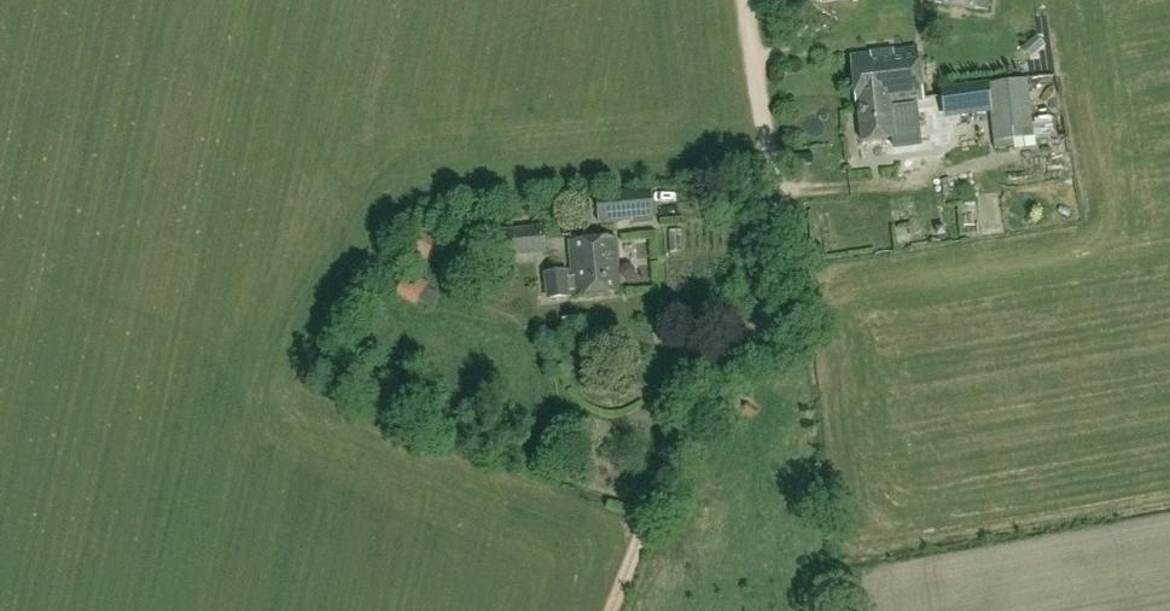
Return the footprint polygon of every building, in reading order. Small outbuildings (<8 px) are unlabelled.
[(918,52),(853,58),(858,109),(859,109),(862,144),(894,140),(890,105),(923,101),(918,52)] [(1034,138),(1027,80),(988,85),(995,142),(1034,138)] [(952,149),(971,144),(962,109),(943,114),(952,149)] [(600,222),(653,217),(650,189),(597,194),(600,222)] [(546,253),(544,226),(491,230),(493,258),(546,253)] [(407,247),(400,259),(421,269),(426,259),(427,259),(434,244),(416,235),(409,248),(407,247)] [(567,293),(574,293),(574,298),(620,295),(616,239),(570,242),(573,279),(566,279),(566,274),(547,275),(549,300),(568,298),(567,293)] [(427,288),(408,276),(400,289),(419,301),(427,288)] [(580,337),(578,319),(562,321),(564,337),(580,337)]
